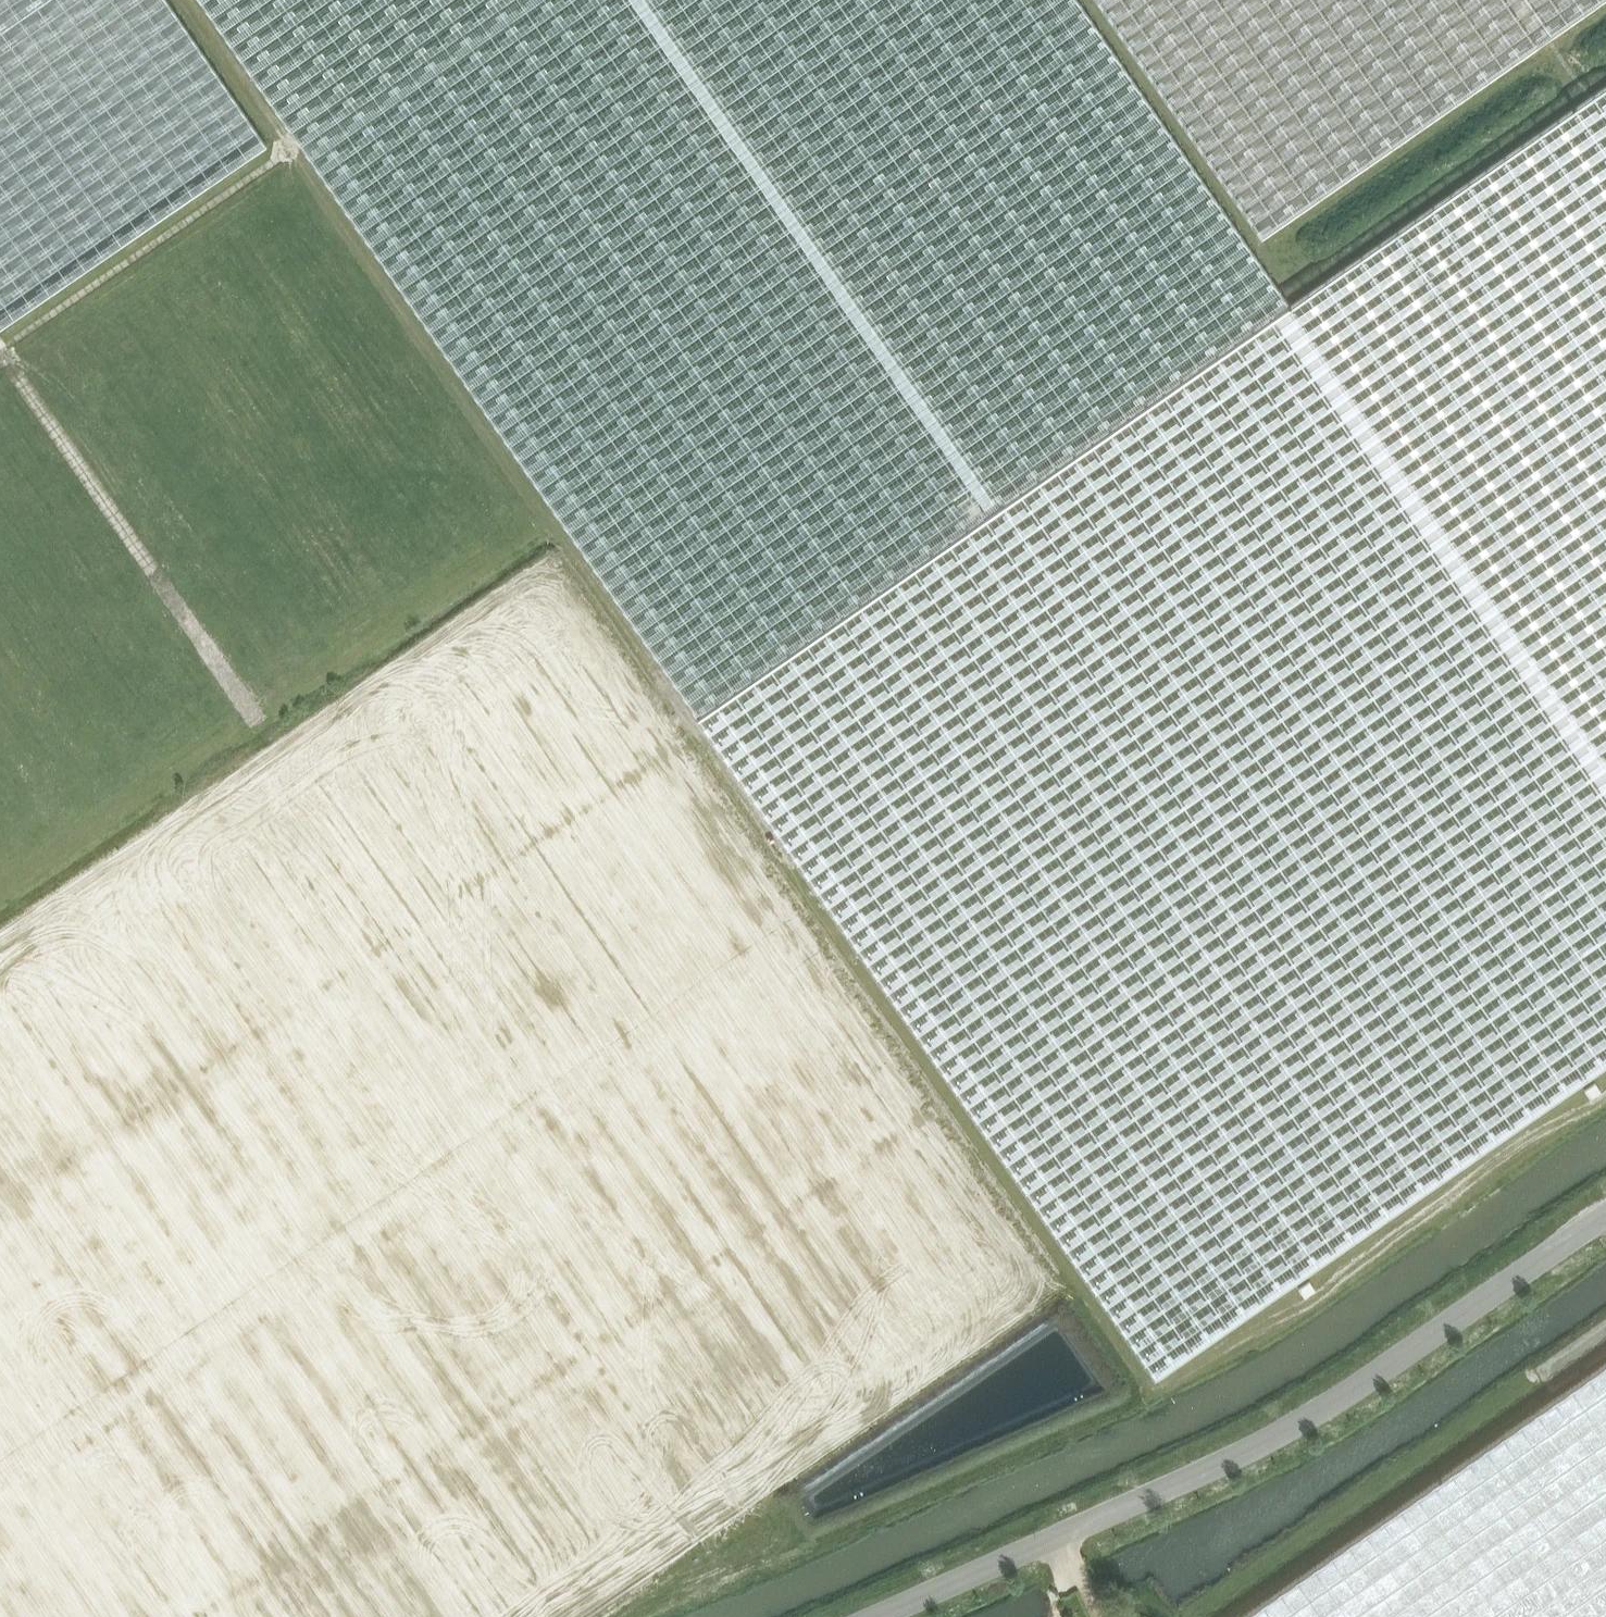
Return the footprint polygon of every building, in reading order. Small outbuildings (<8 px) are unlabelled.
[(266,145),(167,0),(0,0),(0,328),(266,145)] [(689,704),(698,718),(1289,305),(1076,0),(202,0),(689,704)] [(1262,238),(1604,0),(1097,0),(1262,238)] [(698,718),(1157,1374),(1605,1060),(1605,84),(1289,305),(698,718)] [(1241,1616),(1605,1616),(1605,1362),(1241,1616)]
